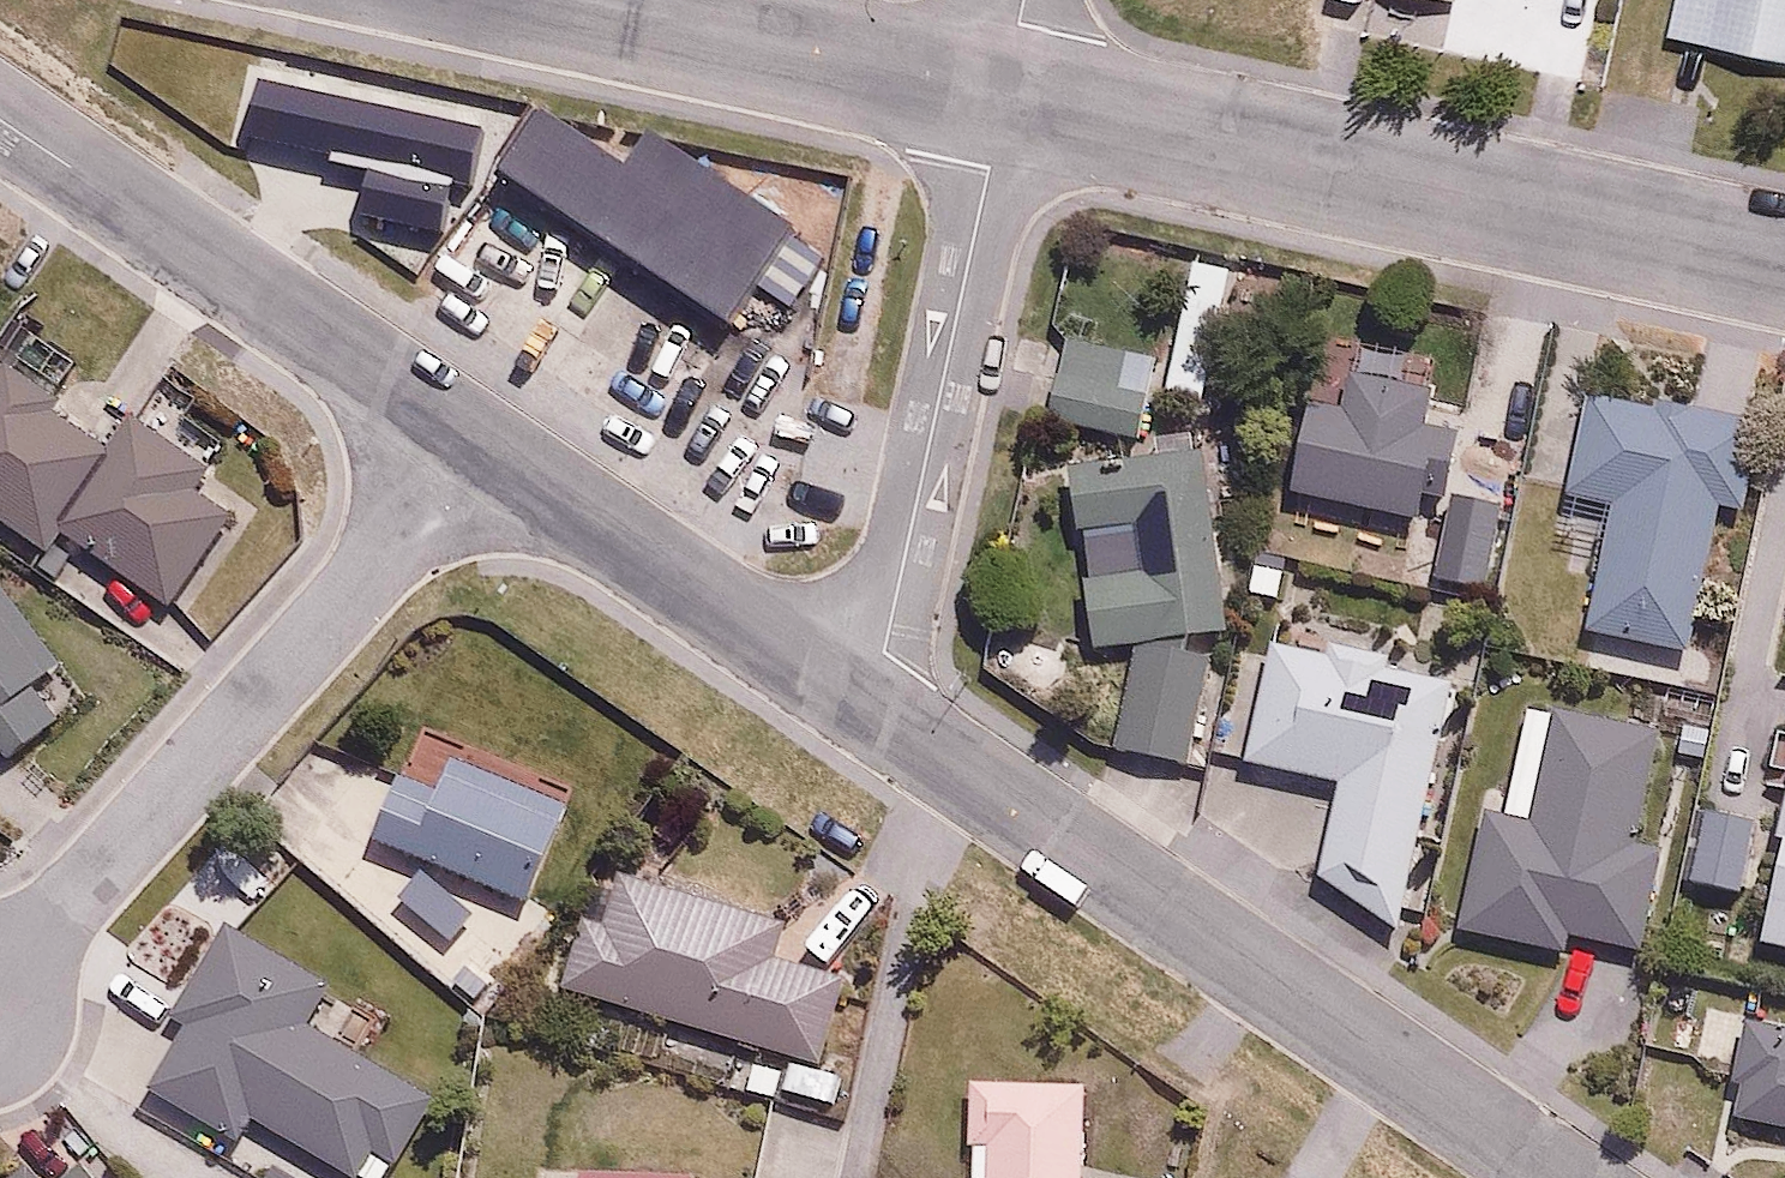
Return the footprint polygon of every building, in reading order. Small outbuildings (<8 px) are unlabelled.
[(1671,31),(1784,56),(1784,0),(1677,0),(1671,31)] [(515,121),(477,183),(713,327),(767,240),(622,152),(607,177),(515,121)] [(1159,356),(1018,327),(1009,370),(1030,374),(1022,412),(1142,437),(1159,356)] [(16,357),(0,379),(0,517),(54,555),(71,532),(174,605),(234,519),(195,491),(204,478),(123,421),(107,443),(55,406),(66,392),(16,357)] [(1429,390),(1353,374),(1346,408),(1312,401),(1294,487),(1435,517),(1453,431),(1422,424),(1429,390)] [(1616,502),(1593,625),(1690,646),(1721,505),(1749,505),(1749,418),(1597,391),(1577,495),(1616,502)] [(1091,652),(1240,642),(1231,520),(1209,521),(1204,451),(1042,463),(1047,530),(1135,524),(1137,548),(1100,550),(1102,580),(1086,581),(1091,652)] [(1500,502),(1454,493),(1438,577),(1485,585),(1500,502)] [(9,759),(60,718),(35,686),(69,659),(0,573),(0,748),(9,759)] [(1318,653),(1274,645),(1252,756),(1351,775),(1330,880),(1399,893),(1442,678),(1390,667),(1398,626),(1326,612),(1318,653)] [(1232,662),(1144,652),(1120,751),(1205,772),(1232,662)] [(1483,788),(1457,932),(1572,954),(1576,935),(1639,947),(1659,842),(1636,838),(1657,725),(1529,701),(1512,794),(1483,788)] [(428,799),(396,787),(374,847),(535,906),(568,816),(439,768),(428,799)] [(1752,820),(1702,810),(1688,878),(1738,888),(1752,820)] [(1760,944),(1784,950),(1784,829),(1760,944)] [(427,870),(402,896),(454,947),(479,920),(427,870)] [(823,1067),(851,978),(774,955),(784,922),(620,872),(605,921),(587,915),(564,987),(789,1057),(780,1085),(834,1102),(843,1073),(823,1067)] [(323,986),(233,934),(142,1092),(233,1144),(251,1112),(366,1177),(391,1177),(436,1099),(302,1022),(323,986)] [(1761,1037),(1745,1121),(1784,1129),(1784,1042),(1761,1037)] [(1087,1080),(971,1076),(962,1177),(1088,1177),(1087,1080)] [(21,1166),(7,1177),(31,1177),(21,1166)] [(76,1166),(62,1177),(86,1177),(76,1166)]
